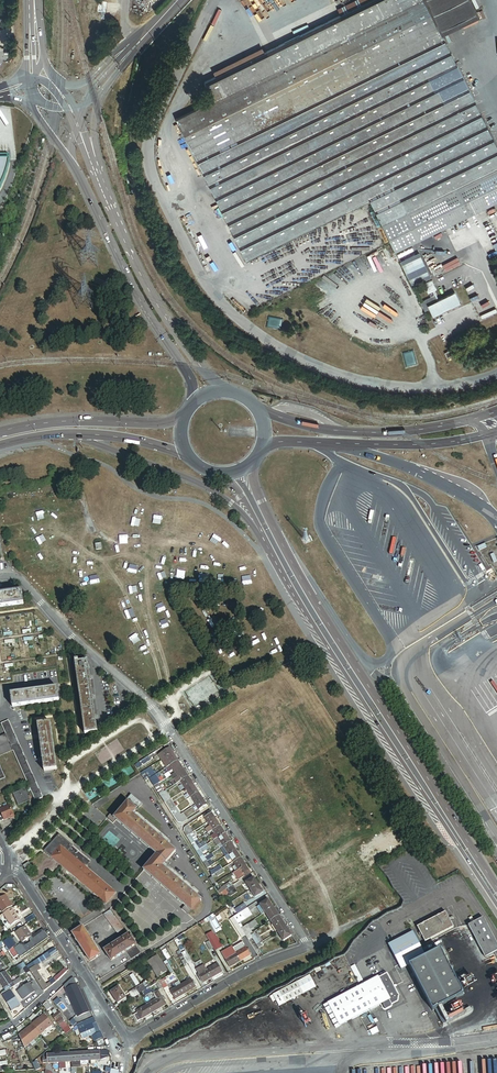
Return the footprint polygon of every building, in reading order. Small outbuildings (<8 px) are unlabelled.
[(340,12),(343,19),(380,0),(365,0),(340,12)] [(446,41),(440,30),(425,0),(380,0),(343,19),(372,78),(446,41)] [(440,30),(476,12),(470,0),(425,0),(440,30)] [(322,102),(372,78),(343,19),(293,43),(322,102)] [(408,151),(482,116),(446,41),(372,78),(322,102),(297,114),(322,164),(346,213),(371,201),(358,176),(408,151)] [(268,55),(297,114),(322,102),(293,43),(268,55)] [(245,67),(274,126),(297,114),(268,55),(245,67)] [(274,126),(245,67),(207,85),(215,101),(177,120),(199,163),(274,126)] [(297,114),(274,126),(199,163),(223,213),(322,164),(297,114)] [(496,203),(496,145),(482,116),(408,151),(446,228),(496,203)] [(371,201),(397,253),(446,228),(408,151),(358,176),(371,201)] [(8,176),(12,165),(12,161),(0,161),(0,194),(4,186),(8,176)] [(247,262),(346,213),(322,164),(223,213),(247,262)] [(432,279),(420,254),(401,263),(414,288),(432,279)] [(436,296),(438,299),(439,298),(436,291),(438,290),(434,281),(425,285),(430,294),(433,292),(434,294),(431,296),(432,298),(436,296)] [(440,314),(441,315),(446,313),(445,312),(461,304),(456,293),(439,302),(438,299),(436,296),(432,298),(421,304),(423,308),(426,313),(431,310),(434,317),(440,314)] [(0,594),(0,608),(23,605),(22,591),(0,594)] [(78,661),(74,662),(84,735),(98,733),(88,662),(79,663),(78,661)] [(58,688),(10,694),(12,707),(59,701),(58,688)] [(8,721),(1,724),(36,801),(42,798),(8,721)] [(50,723),(37,724),(44,772),(57,770),(50,723)] [(0,738),(0,756),(12,750),(5,735),(0,738)] [(165,757),(173,753),(170,748),(158,755),(161,760),(163,759),(165,757)] [(177,760),(173,753),(165,757),(170,765),(177,760)] [(151,760),(148,756),(139,763),(142,766),(151,760)] [(177,760),(170,765),(167,767),(166,767),(169,772),(173,769),(175,773),(183,768),(177,760)] [(150,767),(140,774),(145,781),(149,779),(152,777),(159,772),(157,769),(153,772),(150,767)] [(188,776),(183,768),(175,773),(171,775),(176,783),(180,781),(188,776)] [(159,772),(152,777),(155,781),(162,777),(159,772)] [(180,781),(183,785),(184,784),(182,781),(186,779),(188,781),(190,779),(188,776),(180,781)] [(186,789),(193,784),(190,779),(188,781),(186,779),(182,781),(184,784),(183,785),(186,789)] [(159,783),(154,786),(159,795),(165,791),(163,789),(165,788),(164,786),(161,787),(159,783)] [(184,792),(187,791),(191,797),(198,792),(193,784),(186,789),(183,791),(184,792)] [(24,790),(14,794),(19,805),(29,800),(24,790)] [(159,795),(165,803),(171,799),(165,791),(159,795)] [(198,792),(191,797),(196,805),(203,800),(198,792)] [(171,799),(165,803),(169,810),(173,808),(171,805),(173,803),(171,799)] [(196,805),(200,812),(208,807),(203,800),(196,805)] [(137,811),(127,803),(114,818),(110,815),(107,818),(111,822),(114,819),(156,855),(143,870),(185,906),(181,909),(188,915),(191,911),(201,900),(196,896),(200,892),(168,865),(166,863),(167,861),(175,852),(166,844),(170,840),(137,811)] [(10,805),(0,809),(0,812),(4,820),(10,818),(15,816),(10,805)] [(169,810),(175,818),(181,814),(176,806),(173,808),(169,810)] [(207,823),(215,818),(212,813),(210,810),(202,815),(207,823)] [(187,821),(182,813),(181,814),(175,818),(177,821),(183,823),(187,821)] [(208,823),(209,826),(205,829),(208,833),(212,830),(220,825),(215,818),(207,823),(208,823)] [(193,832),(188,825),(185,827),(184,833),(186,836),(193,832)] [(225,833),(220,825),(212,830),(214,833),(217,838),(225,833)] [(193,832),(186,836),(191,844),(194,842),(198,840),(193,832)] [(225,833),(217,838),(214,840),(213,840),(217,846),(217,845),(219,848),(220,848),(223,846),(230,841),(225,833)] [(90,862),(59,835),(45,852),(106,904),(115,893),(85,867),(90,862)] [(197,846),(199,850),(206,845),(204,841),(197,846)] [(236,849),(230,841),(223,846),(228,855),(236,849)] [(199,850),(196,852),(199,857),(203,855),(202,853),(209,849),(206,845),(199,850)] [(223,846),(220,848),(225,856),(228,855),(223,846)] [(228,855),(225,856),(228,861),(231,859),(233,862),(240,857),(236,849),(228,855)] [(206,860),(203,863),(207,868),(210,866),(207,861),(214,857),(212,853),(209,855),(205,858),(206,860)] [(240,857),(233,862),(235,865),(232,867),(235,870),(237,869),(237,870),(245,865),(240,857)] [(237,870),(233,872),(237,877),(238,876),(240,879),(245,875),(244,873),(249,869),(245,865),(237,870)] [(222,869),(215,873),(217,877),(224,872),(222,869)] [(246,882),(250,890),(258,885),(253,877),(246,882)] [(223,886),(225,890),(233,885),(230,882),(223,886)] [(233,885),(225,890),(228,894),(230,897),(237,892),(233,885)] [(258,885),(250,890),(255,897),(263,892),(258,885)] [(217,892),(218,894),(225,890),(223,886),(219,889),(220,890),(217,892)] [(225,890),(218,894),(221,898),(223,897),(228,894),(225,890)] [(265,913),(273,907),(268,900),(260,905),(265,913)] [(235,909),(230,912),(233,917),(238,913),(247,907),(244,903),(235,909)] [(278,916),(273,907),(265,913),(270,921),(278,916)] [(12,908),(4,914),(12,926),(21,920),(12,908)] [(248,908),(240,913),(245,919),(252,915),(248,908)] [(110,910),(103,915),(117,934),(124,929),(110,910)] [(446,912),(417,926),(426,942),(454,928),(446,912)] [(240,913),(233,917),(238,924),(245,919),(240,913)] [(200,926),(215,917),(213,914),(198,923),(200,926)] [(278,916),(270,921),(283,941),(291,936),(278,916)] [(238,924),(233,917),(230,919),(242,938),(245,936),(241,929),(240,928),(238,925),(238,924)] [(481,947),(495,940),(483,918),(469,925),(481,947)] [(255,920),(241,929),(245,936),(248,940),(252,937),(250,934),(252,933),(250,930),(258,925),(255,920)] [(23,943),(33,936),(27,927),(17,933),(23,943)] [(82,927),(72,934),(90,961),(100,954),(82,927)] [(33,936),(23,943),(19,946),(15,948),(20,955),(21,957),(49,937),(44,929),(33,936)] [(212,931),(205,935),(207,938),(209,941),(213,939),(216,938),(212,931)] [(253,932),(252,933),(250,934),(252,937),(259,948),(262,946),(253,932)] [(427,959),(412,932),(389,945),(400,968),(407,964),(433,1013),(464,995),(440,952),(427,959)] [(105,950),(111,960),(125,951),(130,960),(141,953),(136,945),(129,934),(105,950)] [(14,959),(20,955),(15,948),(15,947),(17,945),(11,937),(4,942),(10,950),(9,951),(14,959)] [(213,939),(209,941),(213,949),(217,946),(213,939)] [(495,940),(481,947),(486,957),(496,951),(496,944),(495,940)] [(236,953),(240,961),(250,955),(250,954),(249,953),(250,952),(248,948),(247,949),(243,942),(233,948),(236,953)] [(220,953),(225,960),(228,958),(227,957),(236,953),(233,948),(232,946),(220,953)] [(52,979),(49,981),(50,982),(47,984),(38,970),(41,968),(39,965),(57,952),(55,948),(28,966),(35,977),(42,987),(45,991),(55,983),(52,979)] [(183,956),(181,953),(178,955),(184,965),(187,963),(183,956)] [(229,968),(240,961),(236,953),(227,957),(228,958),(225,960),(229,968)] [(157,956),(148,962),(158,977),(167,971),(157,956)] [(28,966),(26,964),(25,963),(15,969),(18,973),(28,966)] [(55,983),(70,967),(67,964),(52,979),(55,983)] [(217,964),(207,970),(211,978),(222,972),(217,964)] [(204,965),(196,969),(199,974),(207,970),(204,965)] [(211,978),(207,970),(199,974),(197,975),(201,981),(203,980),(204,982),(211,978)] [(0,975),(0,981),(4,987),(5,988),(14,982),(6,971),(0,975)] [(398,996),(387,974),(379,978),(378,976),(328,1002),(341,1026),(381,1005),(383,1009),(385,1010),(391,1007),(391,1005),(397,1002),(398,996)] [(310,975),(273,994),(279,1005),(316,986),(310,975)] [(12,988),(23,981),(20,977),(14,982),(5,988),(4,987),(0,990),(0,992),(1,995),(12,988)] [(42,987),(35,977),(30,980),(38,990),(42,987)] [(79,1016),(90,1012),(76,977),(74,977),(66,984),(79,1016)] [(181,985),(186,993),(196,987),(194,985),(192,982),(190,978),(186,980),(187,981),(181,985)] [(168,986),(163,979),(159,982),(163,988),(163,989),(168,986)] [(144,992),(147,990),(143,983),(129,992),(131,995),(133,999),(134,998),(140,994),(144,992)] [(24,987),(19,991),(22,995),(21,996),(24,999),(35,992),(29,984),(26,986),(25,984),(23,986),(24,987)] [(176,999),(186,993),(181,985),(171,991),(176,999)] [(118,987),(110,992),(117,1003),(123,1000),(126,998),(118,987)] [(12,994),(14,992),(12,988),(1,995),(4,1000),(5,999),(10,1008),(13,1007),(14,1008),(17,1007),(16,1005),(19,1003),(13,994),(12,994)] [(164,997),(163,998),(158,991),(156,992),(154,993),(154,995),(157,999),(162,1007),(166,1004),(164,1001),(165,1000),(164,997)] [(134,998),(137,1004),(144,1000),(140,994),(134,998)] [(157,999),(147,1005),(152,1013),(162,1007),(157,999)] [(47,1002),(44,1005),(49,1010),(52,1007),(47,1002)] [(341,1026),(328,1002),(323,1005),(335,1029),(341,1026)] [(152,1013),(147,1005),(136,1011),(138,1013),(134,1015),(137,1022),(152,1013)] [(56,1014),(54,1016),(67,1032),(71,1029),(65,1021),(66,1020),(60,1011),(58,1012),(56,1009),(53,1011),(56,1014)] [(45,1014),(33,1024),(42,1034),(53,1024),(45,1014)] [(95,1018),(84,1022),(78,1027),(79,1029),(82,1034),(83,1039),(93,1035),(95,1041),(103,1038),(103,1037),(101,1032),(100,1032),(97,1027),(95,1028),(94,1024),(97,1023),(95,1018)] [(42,1034),(33,1024),(20,1035),(25,1048),(42,1034)]
